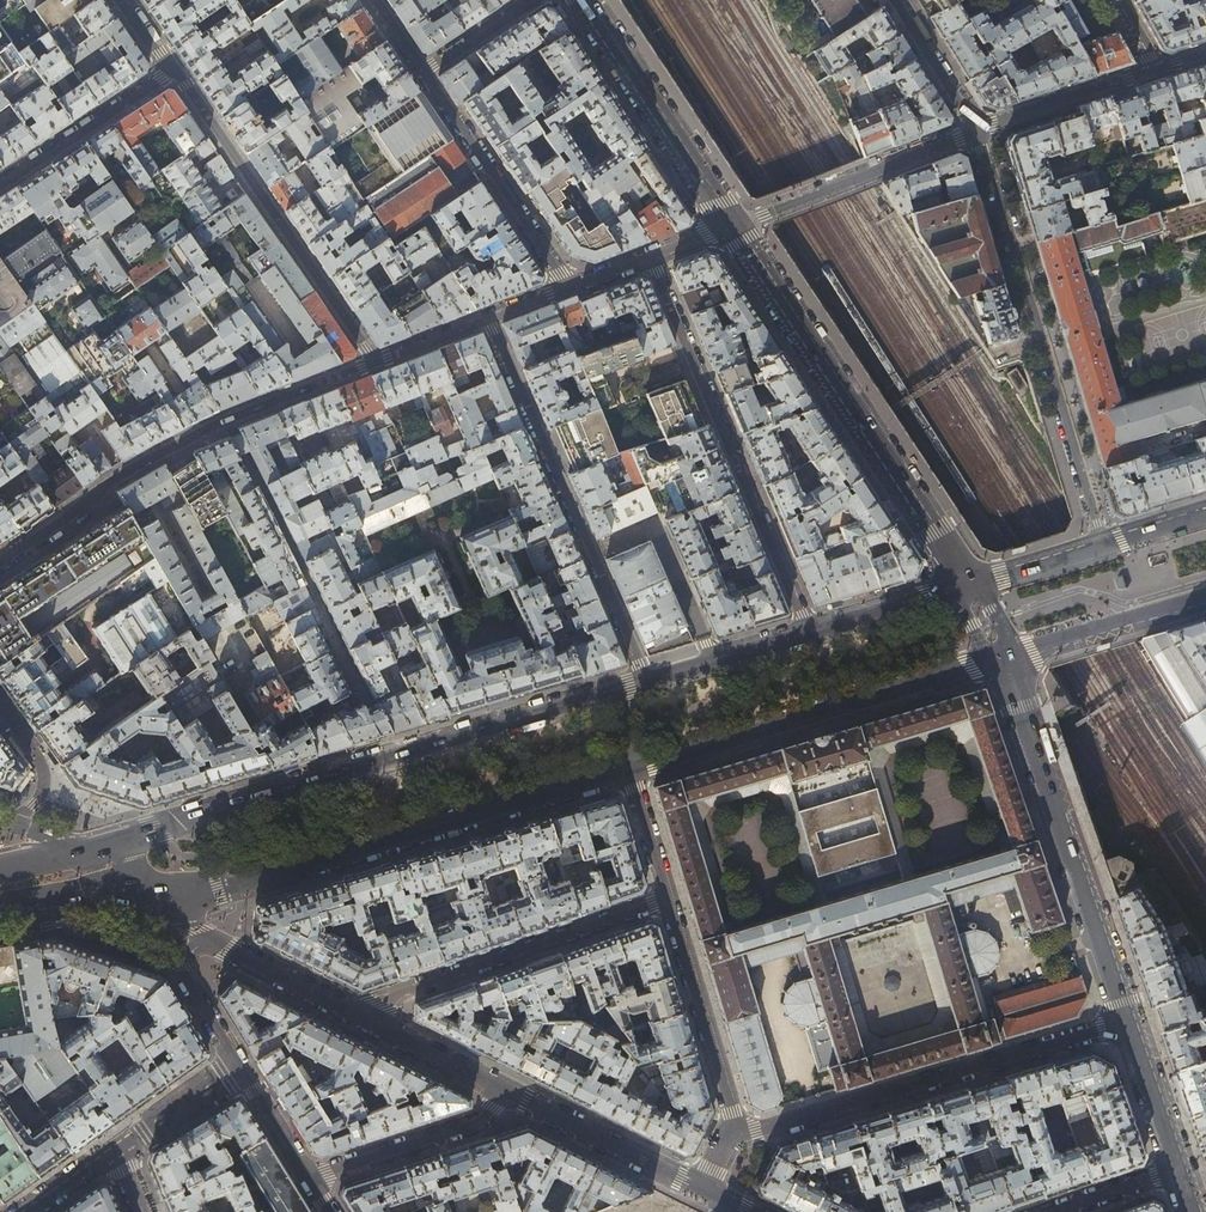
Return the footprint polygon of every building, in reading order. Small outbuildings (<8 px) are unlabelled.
[(25,4),(31,12),(35,9),(34,9),(46,0),(31,0),(26,3),(25,4)] [(34,9),(35,9),(49,31),(93,0),(46,0),(34,9)] [(109,7),(104,0),(93,0),(49,31),(47,33),(63,56),(103,28),(117,18),(109,7)] [(148,11),(165,0),(140,0),(148,11)] [(189,1),(188,6),(183,9),(177,0),(165,0),(148,11),(161,30),(172,47),(197,30),(194,25),(212,13),(214,15),(218,13),(216,10),(225,4),(228,9),(237,3),(235,0),(190,0),(189,1)] [(237,3),(241,9),(256,0),(235,0),(237,3)] [(244,15),(250,23),(286,0),(267,0),(244,15)] [(250,23),(252,26),(254,30),(262,25),(279,52),(272,58),(276,65),(320,36),(338,24),(334,19),(334,20),(329,23),(325,18),(303,32),(306,37),(301,40),(282,11),(287,7),(290,12),(309,0),(286,0),(250,23)] [(332,5),(326,8),(334,20),(334,19),(338,24),(363,8),(358,0),(329,0),(332,5)] [(411,0),(403,0),(392,7),(399,18),(405,27),(422,16),(413,3),(411,0)] [(446,0),(418,0),(413,3),(422,16),(427,13),(446,0)] [(477,0),(467,0),(468,1),(454,11),(451,8),(448,9),(450,13),(464,31),(475,23),(488,15),(477,0)] [(488,15),(497,9),(510,0),(477,0),(488,15)] [(834,38),(865,17),(855,0),(810,0),(834,38)] [(930,17),(956,3),(961,0),(919,0),(930,17)] [(1035,6),(1032,8),(1030,5),(1011,16),(1027,42),(1050,28),(1063,50),(1066,48),(1071,56),(1069,58),(1067,57),(1063,59),(1062,61),(1057,53),(1039,62),(1055,89),(1075,82),(1095,76),(1058,13),(1053,16),(1049,10),(1054,6),(1051,0),(1031,0),(1035,6)] [(1054,6),(1058,13),(1095,76),(1115,70),(1134,63),(1121,40),(1116,32),(1081,43),(1078,38),(1086,34),(1067,0),(1051,0),(1054,6)] [(1134,2),(1148,27),(1160,49),(1169,52),(1199,42),(1205,40),(1205,37),(1195,2),(1192,1),(1187,2),(1186,4),(1185,3),(1181,4),(1180,0),(1137,0),(1134,2)] [(1195,2),(1205,37),(1205,0),(1202,0),(1195,2)] [(1006,7),(1006,6),(1003,1),(991,7),(994,13),(1006,7)] [(241,9),(237,3),(228,9),(232,14),(201,35),(197,30),(172,47),(184,64),(197,83),(222,65),(212,50),(217,47),(221,48),(252,26),(250,23),(244,15),(241,9)] [(960,9),(956,3),(930,17),(936,28),(943,39),(969,24),(967,20),(974,16),(971,11),(964,15),(962,13),(965,11),(962,8),(960,9)] [(534,12),(526,18),(546,46),(569,31),(561,20),(553,8),(544,6),(534,12)] [(881,7),(865,17),(834,38),(831,40),(813,52),(828,76),(830,75),(852,62),(862,56),(857,49),(848,54),(843,46),(863,34),(873,50),(876,48),(879,46),(899,35),(890,21),(881,7)] [(363,8),(338,24),(320,36),(343,70),(349,66),(386,41),(374,24),(363,8)] [(967,20),(969,24),(974,33),(978,39),(981,43),(987,42),(991,49),(986,53),(987,55),(993,65),(996,68),(998,73),(1016,102),(1035,95),(1055,89),(1039,62),(1023,71),(1022,71),(1021,70),(1020,70),(1019,70),(1018,70),(1017,70),(1008,53),(1027,42),(1011,16),(992,27),(982,12),(974,16),(967,20)] [(429,16),(427,13),(422,16),(405,27),(422,52),(429,53),(447,41),(464,31),(450,13),(434,23),(430,23),(426,17),(429,16)] [(117,18),(103,28),(110,39),(111,41),(115,47),(120,44),(127,54),(122,58),(137,79),(142,75),(146,73),(148,64),(133,43),(117,18)] [(546,46),(526,18),(503,33),(475,52),(491,74),(538,43),(542,49),(546,46)] [(968,37),(974,33),(969,24),(943,39),(956,59),(969,79),(993,65),(987,55),(982,58),(968,37)] [(110,39),(103,28),(63,56),(70,67),(110,39)] [(542,49),(503,75),(509,84),(522,103),(531,117),(539,111),(544,118),(601,80),(594,70),(580,49),(569,31),(546,46),(542,49)] [(70,67),(63,56),(47,33),(39,38),(48,52),(45,54),(43,53),(40,56),(39,58),(38,59),(28,46),(19,52),(30,67),(32,65),(41,77),(45,83),(48,87),(72,69),(70,67)] [(248,47),(260,39),(256,33),(244,41),(248,47)] [(906,47),(899,35),(879,46),(882,52),(879,53),(876,48),(873,50),(865,54),(873,69),(885,63),(890,73),(914,59),(906,47)] [(320,36),(276,65),(283,76),(298,100),(343,70),(320,36)] [(813,52),(831,40),(828,36),(804,51),(807,56),(813,52)] [(264,46),(260,39),(248,47),(246,49),(250,55),(264,46)] [(984,48),(981,43),(978,39),(975,41),(980,50),(984,48)] [(118,51),(115,47),(111,41),(100,49),(110,64),(121,56),(120,55),(118,51)] [(397,58),(386,41),(349,66),(361,84),(374,76),(382,88),(406,72),(397,58)] [(283,76),(276,65),(272,58),(268,51),(238,72),(237,78),(233,80),(222,65),(197,83),(211,102),(221,118),(247,101),(243,96),(273,76),(276,81),(283,76)] [(463,101),(495,80),(491,74),(475,52),(461,61),(438,76),(449,92),(457,105),(462,102),(463,101)] [(122,58),(121,56),(110,64),(114,70),(107,74),(119,90),(128,85),(137,79),(122,58)] [(921,71),(914,59),(890,73),(885,63),(873,69),(863,75),(870,91),(893,80),(904,99),(907,97),(929,83),(921,71)] [(860,76),(852,62),(830,75),(833,81),(836,80),(837,80),(838,80),(839,79),(839,78),(842,76),(846,84),(853,80),(860,76)] [(32,65),(30,67),(1,91),(7,99),(41,77),(32,65)] [(989,72),(996,68),(993,65),(969,79),(977,92),(985,105),(994,109),(1005,105),(1016,102),(998,73),(995,75),(997,78),(994,80),(989,72)] [(1164,78),(1179,126),(1192,122),(1198,120),(1205,117),(1205,116),(1204,108),(1203,107),(1182,113),(1181,111),(1179,110),(1177,102),(1192,97),(1192,99),(1196,98),(1196,96),(1200,95),(1201,100),(1202,101),(1205,100),(1205,65),(1180,73),(1164,78)] [(349,66),(343,70),(298,100),(306,112),(314,124),(321,136),(328,147),(331,150),(347,139),(419,91),(413,82),(406,72),(382,88),(387,97),(379,102),(378,101),(377,101),(376,101),(376,102),(375,102),(356,115),(344,97),(362,85),(361,84),(349,66)] [(103,68),(82,83),(97,105),(108,97),(119,90),(107,74),(103,68)] [(503,75),(495,80),(463,101),(463,102),(481,129),(493,147),(534,121),(531,117),(522,103),(519,105),(520,108),(518,109),(522,115),(510,123),(500,107),(499,108),(491,96),(509,84),(503,75)] [(863,75),(860,76),(853,80),(868,116),(858,120),(857,116),(849,119),(864,157),(879,151),(892,146),(878,110),(870,91),(863,75)] [(298,100),(283,76),(276,81),(269,85),(285,108),(269,119),(269,120),(265,122),(261,122),(271,136),(278,132),(284,127),(306,112),(298,100)] [(1150,83),(1135,88),(1137,93),(1143,113),(1152,110),(1153,113),(1156,112),(1155,109),(1163,106),(1163,110),(1166,122),(1148,127),(1154,149),(1165,146),(1163,139),(1181,133),(1179,126),(1164,78),(1150,83)] [(549,130),(543,135),(556,155),(563,166),(574,182),(580,178),(588,189),(605,177),(627,162),(646,149),(623,114),(601,80),(544,118),(542,120),(549,130)] [(57,100),(48,87),(45,83),(10,105),(22,122),(37,144),(54,133),(72,121),(57,100)] [(82,83),(57,100),(72,121),(85,113),(97,105),(82,83)] [(940,101),(929,83),(907,97),(918,114),(910,118),(918,136),(933,130),(948,125),(950,118),(940,101)] [(138,107),(111,125),(129,150),(139,143),(135,136),(158,120),(164,127),(189,111),(180,99),(173,89),(167,88),(138,107)] [(1137,93),(1135,88),(1127,96),(1137,93)] [(1,91),(0,91),(0,109),(9,103),(7,99),(1,91)] [(370,174),(353,185),(363,200),(367,198),(452,140),(419,91),(347,139),(370,174)] [(1123,98),(1119,99),(1111,102),(1122,137),(1122,139),(1137,134),(1142,153),(1154,149),(1148,127),(1143,113),(1137,93),(1127,96),(1123,98)] [(1111,102),(1109,96),(1094,101),(1078,106),(1080,112),(1090,145),(1091,147),(1100,144),(1096,130),(1110,125),(1115,139),(1122,137),(1111,102)] [(261,122),(247,101),(221,118),(233,135),(246,153),(271,136),(261,122)] [(901,101),(878,110),(892,146),(905,141),(918,136),(910,118),(906,111),(904,107),(901,101)] [(199,125),(189,111),(164,127),(183,155),(208,139),(199,125)] [(310,126),(314,124),(306,112),(284,127),(308,160),(328,147),(321,136),(318,138),(315,137),(310,128),(310,126)] [(1080,112),(1075,114),(1053,121),(1032,128),(1011,135),(1007,143),(1013,165),(1017,178),(1027,211),(1104,189),(1098,169),(1075,176),(1074,174),(1050,182),(1043,158),(1059,153),(1060,155),(1090,145),(1080,112)] [(1198,120),(1202,134),(1196,135),(1192,122),(1179,126),(1181,133),(1163,139),(1165,146),(1166,146),(1172,145),(1189,203),(1205,198),(1205,117),(1198,120)] [(535,124),(534,121),(493,147),(510,172),(524,193),(527,191),(563,166),(556,155),(538,168),(531,158),(532,157),(524,144),(541,133),(535,124)] [(0,136),(0,164),(2,167),(21,155),(37,144),(22,122),(0,136)] [(98,133),(85,142),(99,162),(111,153),(120,165),(121,164),(121,166),(122,165),(142,194),(154,186),(149,178),(129,150),(111,125),(98,133)] [(283,140),(278,132),(271,136),(246,153),(258,171),(268,187),(292,171),(302,164),(296,157),(287,162),(274,146),(283,140)] [(215,150),(208,139),(183,155),(162,169),(182,197),(204,182),(213,176),(227,167),(219,155),(205,165),(209,171),(204,174),(205,175),(201,178),(189,160),(197,154),(200,159),(215,150)] [(458,148),(452,140),(367,198),(393,238),(419,221),(428,215),(457,196),(449,185),(440,172),(463,156),(458,148)] [(99,162),(85,142),(68,153),(51,164),(70,192),(79,185),(79,186),(87,181),(86,179),(88,177),(86,174),(89,172),(97,184),(109,177),(99,162)] [(140,142),(139,143),(129,150),(149,178),(160,170),(140,142)] [(1013,165),(1007,143),(1005,147),(1010,166),(1013,165)] [(333,154),(331,150),(328,147),(308,160),(306,161),(322,187),(344,171),(341,166),(339,168),(334,160),(331,162),(328,157),(333,154)] [(660,170),(646,149),(627,162),(632,169),(637,166),(652,187),(647,191),(648,193),(652,198),(671,186),(660,170)] [(940,160),(931,163),(936,181),(969,173),(966,165),(964,157),(956,153),(940,160)] [(1082,157),(1085,168),(1096,164),(1093,154),(1082,157)] [(647,191),(632,169),(627,162),(605,177),(649,241),(661,236),(675,231),(655,202),(651,204),(649,202),(647,204),(648,206),(644,209),(638,200),(648,193),(647,191)] [(915,169),(900,175),(910,211),(910,212),(943,203),(936,181),(931,163),(915,169)] [(32,176),(16,187),(32,211),(42,225),(51,220),(48,214),(50,212),(54,218),(57,216),(68,233),(74,230),(78,235),(81,233),(86,240),(99,234),(78,204),(72,208),(67,207),(62,200),(71,194),(70,192),(51,164),(32,176)] [(620,253),(581,194),(574,182),(563,166),(527,191),(552,229),(570,256),(571,256),(592,264),(605,258),(620,253)] [(234,177),(227,167),(213,176),(219,185),(234,177)] [(309,195),(292,171),(268,187),(277,199),(285,211),(309,195)] [(353,185),(344,171),(322,187),(314,192),(316,195),(331,218),(332,217),(337,225),(366,205),(363,200),(353,185)] [(973,189),(969,173),(936,181),(943,203),(975,194),(973,189)] [(901,214),(910,211),(900,175),(890,179),(880,183),(901,214)] [(649,241),(605,177),(588,189),(581,194),(620,253),(634,247),(649,241)] [(78,204),(99,234),(132,211),(112,181),(78,204)] [(465,246),(505,219),(494,203),(480,181),(457,196),(428,215),(454,253),(465,246)] [(223,209),(204,182),(182,197),(201,224),(223,209)] [(683,204),(671,186),(652,198),(655,202),(675,231),(681,229),(688,226),(691,217),(683,204)] [(32,211),(16,187),(6,194),(0,197),(0,232),(32,211)] [(1104,189),(1027,211),(1033,232),(1036,242),(1073,231),(1073,229),(1070,229),(1067,219),(1075,217),(1073,209),(1082,206),(1088,226),(1113,219),(1111,213),(1105,214),(1104,211),(1105,210),(1102,201),(1101,201),(1100,198),(1106,196),(1104,189)] [(316,195),(314,192),(309,195),(285,211),(297,229),(308,244),(337,225),(332,217),(331,218),(327,221),(324,220),(309,199),(316,195)] [(229,205),(240,222),(264,255),(280,243),(265,222),(246,194),(229,205)] [(986,231),(975,194),(943,203),(910,212),(916,233),(956,297),(973,292),(1001,283),(997,269),(992,253),(986,231)] [(1195,382),(1124,403),(1082,259),(1117,249),(1123,251),(1159,240),(1160,246),(1205,233),(1205,198),(1189,203),(1137,217),(1138,223),(1116,228),(1113,219),(1088,226),(1073,231),(1036,242),(1069,352),(1097,449),(1103,467),(1129,460),(1145,455),(1195,440),(1205,437),(1205,421),(1195,382)] [(229,205),(223,209),(201,224),(193,229),(188,233),(200,251),(240,222),(229,205)] [(373,216),(366,205),(337,225),(308,244),(321,263),(331,278),(343,270),(348,266),(387,239),(380,227),(348,249),(340,238),(348,232),(348,233),(373,216)] [(505,219),(465,246),(474,260),(481,262),(485,259),(487,261),(490,260),(488,257),(491,255),(494,260),(492,265),(515,272),(516,271),(524,291),(540,284),(543,275),(529,254),(505,219)] [(128,262),(155,244),(152,239),(138,220),(112,238),(128,262)] [(174,243),(188,233),(184,229),(178,220),(152,239),(155,244),(161,252),(166,248),(174,243)] [(190,225),(184,229),(188,233),(193,229),(190,225)] [(44,228),(1,259),(16,281),(19,279),(19,277),(22,275),(22,272),(51,252),(54,253),(59,250),(44,228)] [(400,243),(392,247),(395,251),(401,261),(405,268),(407,270),(438,251),(423,228),(415,233),(419,238),(414,241),(414,240),(413,239),(413,238),(412,238),(411,237),(410,237),(409,237),(407,238),(406,239),(406,240),(406,241),(406,242),(406,243),(407,244),(408,245),(404,248),(400,242),(400,243)] [(200,251),(188,233),(174,243),(191,267),(191,268),(194,273),(187,278),(166,248),(161,252),(161,253),(170,265),(186,288),(199,308),(226,289),(211,267),(204,272),(199,265),(206,259),(200,251)] [(126,275),(99,234),(86,240),(68,253),(81,273),(94,264),(112,290),(129,278),(126,275)] [(390,243),(387,239),(348,266),(350,269),(345,273),(343,270),(331,278),(343,296),(353,310),(376,295),(363,273),(365,270),(378,261),(393,283),(409,273),(407,270),(405,268),(401,270),(397,264),(401,261),(395,251),(390,254),(386,247),(391,245),(390,243)] [(397,239),(390,243),(391,245),(392,247),(400,243),(397,239)] [(297,269),(280,243),(264,255),(272,266),(298,303),(313,292),(297,269)] [(682,292),(698,286),(696,280),(699,279),(699,280),(700,280),(700,281),(701,281),(702,282),(703,282),(704,281),(705,281),(707,286),(719,282),(726,302),(740,292),(727,272),(715,254),(707,251),(691,257),(676,263),(673,271),(677,281),(682,292)] [(136,288),(170,265),(161,253),(138,269),(137,268),(126,275),(129,278),(136,288)] [(0,258),(0,327),(32,304),(24,293),(18,284),(16,281),(1,259),(0,258)] [(51,261),(29,276),(35,285),(24,293),(32,304),(36,310),(80,279),(67,262),(57,269),(51,261)] [(451,271),(451,272),(461,288),(468,284),(471,289),(473,293),(467,297),(475,309),(501,300),(524,291),(516,271),(515,272),(492,265),(491,267),(487,265),(487,267),(489,268),(486,270),(478,274),(472,265),(465,262),(451,271)] [(340,363),(298,303),(272,266),(259,275),(311,347),(297,356),(295,353),(287,344),(244,286),(242,287),(239,282),(227,290),(240,308),(292,382),(318,371),(340,363)] [(451,272),(432,285),(421,292),(425,298),(441,323),(458,316),(475,309),(467,297),(461,288),(451,272)] [(425,274),(414,282),(420,291),(421,292),(432,285),(425,274)] [(602,291),(613,318),(628,312),(630,313),(637,329),(663,320),(656,301),(647,281),(639,277),(620,284),(602,291)] [(1011,316),(1001,283),(973,292),(974,297),(982,294),(984,301),(976,303),(979,313),(987,311),(990,319),(981,322),(987,343),(1015,335),(1016,334),(1016,333),(1011,316)] [(700,285),(698,286),(682,292),(686,303),(691,314),(711,307),(713,307),(705,287),(701,288),(700,285)] [(200,309),(199,308),(186,288),(151,311),(166,332),(200,309)] [(378,297),(383,294),(382,291),(376,295),(353,310),(364,326),(379,347),(390,343),(410,335),(398,316),(394,311),(389,314),(378,297)] [(579,301),(578,301),(591,330),(603,325),(609,339),(620,335),(618,330),(613,318),(602,291),(591,296),(579,301)] [(336,325),(313,292),(298,303),(340,363),(353,358),(355,352),(336,325)] [(754,312),(740,292),(726,302),(719,305),(731,323),(722,328),(723,329),(722,330),(711,307),(691,314),(697,329),(703,343),(737,332),(742,330),(761,323),(757,317),(754,312)] [(90,294),(72,307),(86,328),(83,330),(87,335),(65,351),(85,381),(88,385),(96,396),(111,385),(106,377),(121,367),(126,375),(122,378),(138,400),(155,388),(137,363),(132,355),(115,331),(104,338),(98,337),(90,326),(105,316),(90,294)] [(562,301),(552,305),(573,351),(584,347),(581,338),(580,338),(573,325),(577,323),(583,336),(592,333),(591,330),(578,301),(576,295),(562,301)] [(410,335),(424,330),(428,328),(441,323),(425,298),(398,316),(410,335)] [(32,304),(0,327),(0,334),(9,348),(20,340),(28,353),(24,356),(50,394),(55,390),(61,397),(85,381),(65,351),(36,310),(32,304)] [(528,382),(577,360),(573,351),(552,305),(527,314),(503,324),(515,351),(528,382)] [(149,308),(115,331),(132,355),(158,337),(163,345),(160,348),(183,382),(187,379),(191,386),(174,399),(163,383),(165,382),(147,356),(137,363),(155,388),(166,404),(182,428),(200,419),(219,410),(202,386),(192,371),(184,359),(166,332),(151,311),(149,308)] [(213,328),(218,336),(230,353),(245,342),(241,336),(242,336),(243,336),(244,335),(245,334),(245,333),(262,357),(248,366),(240,354),(238,353),(233,357),(234,358),(242,370),(259,394),(276,388),(292,382),(240,308),(213,328)] [(663,320),(637,329),(626,332),(620,335),(609,339),(584,347),(573,351),(577,360),(598,408),(599,411),(600,410),(600,411),(615,406),(601,372),(674,345),(669,333),(663,320)] [(770,337),(761,323),(742,330),(748,348),(743,350),(737,332),(703,343),(716,372),(743,363),(748,361),(779,351),(770,337)] [(454,343),(467,373),(473,387),(500,376),(493,359),(481,332),(468,338),(454,343)] [(13,388),(19,396),(31,387),(39,400),(27,408),(28,409),(46,434),(63,424),(53,409),(9,348),(0,334),(0,370),(13,388)] [(233,357),(230,353),(218,336),(184,359),(192,371),(204,364),(211,375),(234,358),(233,357)] [(445,346),(437,350),(457,394),(463,392),(461,385),(461,384),(458,376),(467,373),(454,343),(445,346)] [(421,356),(404,363),(423,405),(437,436),(437,438),(451,431),(441,408),(432,412),(423,393),(441,386),(464,439),(442,448),(446,458),(462,452),(480,445),(471,427),(457,394),(437,350),(421,356)] [(785,360),(779,351),(748,361),(750,366),(755,364),(755,367),(758,369),(761,368),(762,371),(753,373),(755,380),(757,383),(792,370),(785,360)] [(537,403),(548,428),(554,426),(598,408),(577,360),(528,382),(537,403)] [(387,370),(371,376),(386,408),(390,417),(390,418),(395,416),(394,414),(400,411),(397,403),(412,397),(416,408),(423,405),(404,363),(387,370)] [(751,381),(743,363),(716,372),(721,384),(725,394),(749,385),(757,383),(755,380),(751,381)] [(13,388),(0,370),(0,398),(13,388)] [(242,370),(202,386),(219,410),(238,402),(259,394),(242,370)] [(802,386),(792,370),(757,383),(758,386),(762,387),(764,386),(774,401),(758,406),(749,385),(725,394),(741,433),(759,427),(757,422),(763,420),(765,425),(777,421),(791,416),(788,411),(796,406),(801,413),(816,407),(802,386)] [(1005,376),(1016,394),(1024,386),(1013,370),(1005,376)] [(411,466),(403,447),(390,418),(390,417),(385,419),(388,427),(376,432),(371,421),(366,423),(364,417),(386,408),(371,376),(358,381),(343,387),(357,420),(383,478),(397,472),(411,466)] [(515,409),(508,394),(500,376),(473,387),(463,392),(457,394),(471,427),(485,421),(515,409)] [(1195,382),(1205,421),(1205,378),(1195,382)] [(646,394),(665,438),(704,426),(695,403),(684,380),(646,394)] [(70,434),(105,409),(96,396),(88,385),(80,390),(83,394),(68,405),(64,400),(61,402),(62,403),(53,409),(63,424),(69,432),(70,434)] [(340,388),(338,389),(351,419),(352,422),(357,420),(343,387),(340,388)] [(322,395),(305,402),(319,432),(351,419),(338,389),(322,395)] [(290,407),(276,413),(287,436),(294,433),(297,440),(301,438),(309,454),(319,450),(321,454),(300,464),(314,493),(328,486),(338,506),(323,513),(333,534),(343,530),(345,535),(344,539),(337,542),(339,545),(346,560),(350,568),(375,556),(365,534),(348,496),(341,481),(329,454),(319,432),(305,402),(290,407)] [(166,404),(118,428),(136,453),(162,439),(182,428),(166,404)] [(828,425),(816,407),(801,413),(791,416),(777,421),(780,428),(787,426),(810,460),(839,442),(828,425)] [(619,452),(600,411),(600,410),(599,411),(598,408),(554,426),(565,451),(574,472),(599,462),(601,461),(617,454),(617,453),(619,452)] [(0,429),(0,433),(4,438),(8,443),(11,448),(16,445),(17,446),(25,440),(35,432),(36,434),(35,434),(40,442),(48,437),(46,434),(28,409),(0,429)] [(518,418),(515,409),(485,421),(487,424),(490,424),(496,422),(502,436),(523,427),(518,418)] [(287,436),(276,413),(259,420),(238,428),(240,434),(236,435),(230,438),(239,456),(245,453),(250,451),(272,496),(302,554),(305,561),(339,545),(337,542),(333,534),(323,513),(314,493),(300,464),(287,436)] [(136,453),(118,428),(113,420),(110,422),(111,424),(101,431),(122,461),(136,453)] [(780,428),(777,421),(765,425),(759,427),(741,433),(753,462),(763,485),(792,472),(787,459),(791,458),(789,454),(785,455),(775,431),(780,429),(780,428)] [(349,428),(352,435),(357,433),(354,425),(349,428)] [(704,426),(665,438),(629,449),(645,486),(646,490),(681,475),(722,458),(716,443),(708,425),(704,426)] [(530,443),(523,427),(502,436),(480,445),(483,454),(502,447),(507,457),(501,460),(502,463),(490,468),(494,478),(536,459),(530,443)] [(25,440),(39,459),(45,454),(41,447),(50,441),(48,437),(40,442),(35,434),(36,434),(35,432),(25,440)] [(79,447),(70,434),(69,432),(52,443),(83,486),(91,481),(99,475),(79,447)] [(442,448),(437,438),(437,436),(410,448),(408,444),(403,447),(411,466),(413,470),(423,467),(421,462),(431,458),(434,463),(436,462),(446,458),(442,448)] [(1195,440),(1198,452),(1178,458),(1188,494),(1205,489),(1205,437),(1195,440)] [(92,438),(79,447),(99,475),(113,467),(92,438)] [(239,456),(230,438),(212,445),(209,446),(209,447),(193,453),(197,460),(215,493),(229,486),(230,489),(235,487),(239,495),(255,488),(248,475),(239,456)] [(25,440),(17,446),(16,445),(11,448),(25,467),(28,472),(54,508),(69,497),(83,486),(52,443),(50,441),(41,447),(45,454),(57,470),(50,474),(39,459),(25,440)] [(329,454),(341,481),(357,475),(364,490),(380,484),(369,459),(363,462),(354,442),(329,454)] [(850,458),(839,442),(810,460),(820,475),(817,476),(817,479),(820,484),(804,495),(802,491),(801,491),(793,472),(792,472),(763,485),(779,522),(812,507),(861,475),(850,458)] [(11,448),(8,443),(0,448),(0,484),(25,467),(11,448)] [(480,445),(462,452),(466,463),(457,467),(456,471),(456,473),(450,475),(450,474),(445,472),(442,474),(436,462),(434,463),(423,467),(413,470),(411,466),(397,472),(404,488),(370,503),(364,490),(348,496),(365,534),(494,478),(490,468),(483,454),(480,445)] [(629,449),(619,452),(617,453),(617,454),(601,461),(602,463),(607,462),(622,496),(645,486),(629,449)] [(1145,455),(1129,460),(1132,470),(1133,476),(1140,474),(1141,477),(1138,478),(1139,481),(1135,482),(1143,508),(1164,502),(1188,494),(1178,458),(1149,466),(1145,455)] [(722,458),(681,475),(695,507),(736,490),(729,475),(722,458)] [(546,482),(536,459),(494,478),(499,489),(513,482),(518,494),(516,495),(518,499),(520,498),(522,504),(508,510),(511,515),(513,521),(555,502),(546,482)] [(184,468),(171,476),(239,600),(265,585),(252,562),(238,536),(215,493),(197,460),(184,468)] [(1129,460),(1103,467),(1106,476),(1115,510),(1123,514),(1132,511),(1143,508),(1135,482),(1132,484),(1131,480),(1128,481),(1125,472),(1132,470),(1129,460)] [(599,462),(574,472),(569,474),(578,495),(585,512),(599,506),(615,499),(599,462)] [(796,469),(799,473),(808,467),(806,463),(796,469)] [(171,476),(165,464),(142,477),(117,491),(125,506),(156,559),(195,626),(205,620),(202,614),(225,601),(228,606),(239,600),(171,476)] [(37,520),(54,508),(28,472),(19,478),(28,490),(4,508),(20,530),(21,531),(37,520)] [(881,531),(893,523),(876,497),(861,475),(812,507),(779,522),(794,558),(830,546),(842,542),(859,536),(880,529),(881,531)] [(249,523),(230,489),(229,486),(215,493),(238,536),(245,533),(253,549),(259,545),(265,556),(252,562),(265,585),(265,586),(281,577),(285,583),(272,590),(271,588),(267,590),(273,601),(304,585),(268,514),(255,488),(239,495),(253,521),(249,523)] [(656,512),(646,490),(645,486),(622,496),(615,499),(599,506),(610,532),(656,512)] [(722,534),(750,522),(743,508),(736,490),(695,507),(665,520),(690,578),(717,566),(705,540),(713,537),(714,537),(718,536),(722,534)] [(568,531),(564,522),(559,509),(555,502),(513,521),(524,546),(526,549),(532,546),(529,541),(545,534),(547,540),(568,531)] [(8,538),(20,530),(4,508),(0,503),(0,543),(8,538)] [(156,559),(125,506),(108,517),(86,532),(65,546),(45,559),(0,588),(0,665),(9,659),(16,654),(38,639),(46,634),(62,622),(121,582),(156,559)] [(599,506),(585,512),(596,538),(610,532),(599,506)] [(524,546),(513,521),(511,515),(460,537),(485,597),(508,587),(534,646),(529,647),(528,647),(523,648),(523,647),(521,647),(519,637),(516,636),(497,642),(496,641),(487,644),(478,647),(465,651),(464,654),(468,668),(468,669),(467,669),(465,670),(464,671),(463,672),(463,673),(461,673),(436,617),(459,607),(433,549),(382,571),(394,598),(395,601),(407,595),(410,594),(411,596),(410,597),(422,622),(408,628),(416,647),(417,650),(422,648),(424,649),(429,660),(424,663),(433,683),(439,681),(445,696),(439,697),(448,716),(478,707),(504,699),(546,687),(582,676),(569,648),(554,653),(551,644),(552,643),(547,632),(560,626),(555,616),(553,610),(544,614),(541,613),(539,614),(538,611),(540,610),(541,607),(550,604),(545,592),(538,577),(524,583),(524,582),(523,582),(510,554),(509,552),(511,551),(524,546)] [(750,522),(722,534),(727,545),(721,547),(720,544),(718,545),(723,558),(725,563),(733,560),(736,566),(764,556),(757,540),(750,522)] [(906,543),(893,523),(881,531),(885,540),(886,542),(889,540),(894,549),(890,552),(902,580),(914,577),(916,571),(919,563),(906,543)] [(885,540),(881,531),(880,529),(859,536),(879,587),(890,584),(902,580),(890,552),(890,551),(876,557),(870,545),(885,540)] [(577,552),(568,531),(547,540),(532,546),(526,549),(538,577),(545,592),(587,574),(583,565),(577,552)] [(879,587),(859,536),(842,542),(844,547),(849,545),(852,553),(822,562),(823,558),(822,553),(832,550),(830,546),(794,558),(815,607),(850,596),(879,587)] [(606,559),(648,657),(670,650),(693,643),(649,540),(606,559)] [(341,563),(346,560),(339,545),(305,561),(316,583),(329,608),(356,594),(355,592),(349,580),(354,578),(351,571),(346,573),(341,563)] [(764,556),(736,566),(743,584),(746,583),(748,587),(737,592),(752,625),(770,620),(787,615),(788,613),(774,580),(764,556)] [(126,669),(189,630),(195,626),(156,559),(121,582),(129,595),(152,581),(157,589),(94,628),(122,672),(126,669)] [(725,563),(722,564),(717,566),(690,578),(715,636),(729,632),(752,625),(737,592),(733,582),(727,585),(730,593),(729,594),(726,592),(719,574),(728,570),(728,569),(725,563)] [(357,583),(359,587),(370,610),(394,598),(382,571),(357,583)] [(592,586),(587,574),(545,592),(550,604),(553,610),(555,616),(570,610),(568,605),(561,608),(560,606),(572,601),(575,608),(597,598),(592,586)] [(267,590),(265,586),(265,585),(239,600),(246,614),(266,651),(280,677),(290,672),(304,664),(330,651),(327,644),(320,631),(317,624),(322,622),(314,605),(304,585),(273,601),(267,590)] [(359,587),(357,588),(358,590),(355,592),(356,594),(329,608),(339,629),(349,648),(366,640),(363,633),(378,626),(370,610),(359,587)] [(602,610),(597,598),(575,608),(570,610),(555,616),(560,626),(563,633),(573,629),(572,628),(575,627),(578,635),(607,621),(602,610)] [(239,600),(228,606),(205,620),(195,626),(201,637),(203,640),(246,614),(239,600)] [(1195,623),(1169,632),(1175,641),(1181,639),(1205,679),(1205,619),(1195,623)] [(617,643),(607,621),(578,635),(566,640),(569,648),(582,676),(603,670),(626,663),(617,643)] [(38,639),(16,654),(21,662),(14,667),(9,659),(0,665),(0,681),(17,705),(34,731),(36,730),(90,694),(105,683),(96,670),(65,690),(64,691),(65,693),(64,693),(63,692),(61,693),(62,695),(59,696),(52,687),(58,683),(60,682),(58,680),(88,659),(62,622),(46,634),(53,643),(44,649),(38,639)] [(405,623),(381,633),(393,658),(416,647),(408,628),(405,623)] [(194,638),(193,638),(189,630),(126,669),(128,672),(133,669),(154,700),(159,696),(209,661),(212,659),(213,658),(203,640),(201,637),(197,639),(196,639),(195,639),(194,638)] [(1169,632),(1162,634),(1149,638),(1145,644),(1148,650),(1144,652),(1150,662),(1154,660),(1191,722),(1205,713),(1205,679),(1181,639),(1175,641),(1169,632)] [(381,633),(366,640),(349,648),(363,676),(376,703),(390,733),(407,728),(424,723),(410,693),(407,687),(393,694),(391,688),(388,690),(378,669),(394,661),(393,658),(381,633)] [(246,695),(260,719),(249,728),(273,768),(292,762),(315,756),(310,736),(312,736),(308,728),(305,723),(283,734),(280,728),(278,728),(273,730),(271,726),(298,710),(289,693),(284,683),(280,677),(266,651),(255,657),(260,666),(251,670),(260,687),(246,695)] [(341,674),(330,651),(304,664),(312,681),(289,693),(298,710),(304,720),(313,715),(308,706),(326,697),(330,703),(332,702),(331,702),(340,697),(351,692),(341,674)] [(217,669),(212,659),(209,661),(215,671),(217,669)] [(249,728),(215,671),(209,661),(159,696),(200,757),(203,770),(209,787),(253,774),(273,768),(249,728)] [(439,697),(433,683),(424,663),(423,661),(416,664),(414,661),(402,667),(404,670),(399,672),(406,685),(411,683),(415,691),(410,693),(424,723),(435,720),(448,716),(439,697)] [(293,679),(290,672),(280,677),(284,683),(293,679)] [(724,1020),(723,1021),(723,1022),(725,1022),(749,1104),(761,1112),(800,1100),(796,1085),(780,1090),(742,962),(792,947),(802,980),(793,983),(785,990),(782,1003),(786,1015),(794,1024),(805,1026),(818,1070),(827,1067),(830,1075),(816,1079),(820,1094),(844,1087),(845,1088),(869,1080),(869,1079),(908,1068),(908,1069),(924,1064),(924,1063),(963,1051),(963,1052),(988,1045),(987,1044),(1078,1017),(1087,998),(1072,953),(1054,958),(1059,976),(992,996),(1001,1025),(993,1028),(978,975),(986,973),(994,965),(997,952),(994,941),(986,933),(974,929),(965,932),(954,899),(1000,884),(1010,912),(1021,908),(1029,931),(1061,922),(1041,863),(1043,862),(1035,840),(1034,840),(990,712),(991,711),(983,688),(982,689),(982,688),(825,735),(825,733),(818,735),(810,737),(811,739),(653,786),(660,810),(661,810),(700,940),(699,940),(706,963),(707,962),(724,1020)] [(352,692),(351,692),(340,697),(343,703),(348,701),(352,709),(350,710),(345,709),(340,711),(338,707),(334,708),(337,713),(335,714),(352,745),(365,741),(379,736),(366,708),(362,702),(358,693),(352,692)] [(102,713),(90,694),(36,730),(50,749),(61,764),(93,742),(83,726),(102,713)] [(200,757),(159,696),(154,700),(108,731),(118,745),(137,731),(138,732),(162,735),(163,735),(164,734),(179,757),(159,763),(153,754),(152,753),(151,753),(150,753),(148,753),(133,763),(139,770),(142,778),(147,777),(148,783),(144,784),(151,805),(181,795),(209,787),(203,770),(200,757)] [(371,706),(366,708),(379,736),(385,735),(390,733),(376,703),(371,706)] [(1191,722),(1186,725),(1205,757),(1205,713),(1191,722)] [(335,714),(308,728),(312,736),(310,736),(315,756),(333,750),(352,745),(335,714)] [(108,731),(93,742),(61,764),(65,770),(73,781),(76,786),(100,793),(123,801),(141,807),(151,805),(144,784),(142,778),(139,770),(133,763),(127,761),(127,759),(127,758),(122,757),(121,757),(120,758),(118,758),(114,760),(113,758),(111,757),(110,757),(108,758),(107,758),(104,754),(118,745),(108,731)] [(11,788),(26,769),(16,755),(2,736),(0,733),(0,785),(11,788)] [(0,785),(0,790),(10,793),(11,788),(0,785)] [(892,852),(873,785),(796,809),(816,874),(892,852)] [(631,839),(625,818),(620,802),(612,798),(596,802),(578,808),(591,852),(631,839)] [(141,807),(123,801),(121,806),(140,811),(141,807)] [(547,817),(561,865),(572,862),(592,856),(591,852),(578,808),(564,812),(547,817)] [(517,826),(489,835),(502,880),(504,886),(503,886),(504,887),(517,882),(544,873),(539,861),(544,859),(550,863),(557,861),(564,883),(567,882),(567,879),(566,880),(561,865),(547,817),(517,826)] [(460,843),(431,852),(444,897),(446,904),(450,903),(470,896),(470,897),(485,892),(481,879),(485,877),(488,875),(494,873),(495,879),(498,878),(499,881),(502,880),(489,835),(460,843)] [(631,839),(591,852),(592,856),(594,863),(609,859),(615,876),(600,881),(607,904),(623,899),(641,892),(645,884),(638,861),(631,839)] [(411,858),(392,864),(407,917),(411,916),(424,911),(426,911),(423,903),(422,902),(421,901),(420,901),(418,895),(423,894),(424,897),(427,899),(436,896),(437,903),(440,902),(441,902),(441,901),(440,899),(444,897),(431,852),(411,858)] [(1110,876),(1123,884),(1136,878),(1134,863),(1120,854),(1105,859),(1110,876)] [(566,880),(567,879),(567,882),(577,915),(590,910),(607,904),(600,881),(596,870),(587,872),(590,882),(579,885),(572,862),(561,865),(566,880)] [(366,871),(341,879),(357,933),(361,932),(372,928),(365,904),(370,901),(379,899),(385,898),(392,922),(407,917),(392,864),(366,871)] [(546,882),(544,873),(517,882),(518,884),(519,884),(520,888),(519,889),(521,896),(508,900),(520,935),(548,925),(577,915),(567,882),(564,883),(553,886),(552,885),(545,884),(546,884),(546,883),(546,882)] [(263,902),(261,902),(260,902),(259,903),(257,905),(255,908),(255,909),(255,910),(256,910),(254,932),(253,932),(253,935),(254,938),(255,938),(256,940),(258,941),(260,941),(285,953),(321,972),(337,940),(343,938),(357,933),(341,879),(302,890),(263,902)] [(508,900),(504,887),(503,886),(503,884),(496,887),(501,903),(491,906),(490,905),(488,904),(487,904),(485,904),(485,903),(487,902),(487,900),(488,900),(485,892),(470,897),(487,947),(503,941),(520,935),(508,900)] [(1132,940),(1167,928),(1142,889),(1119,900),(1125,920),(1132,940)] [(470,896),(450,903),(454,914),(452,918),(429,926),(442,963),(465,955),(487,947),(470,897),(470,896)] [(424,911),(411,916),(415,926),(415,927),(416,927),(417,927),(418,931),(401,937),(401,934),(391,938),(386,924),(378,926),(397,979),(423,969),(442,963),(429,926),(424,911)] [(378,926),(386,924),(389,923),(387,916),(385,915),(375,918),(373,920),(375,927),(378,926)] [(613,934),(622,961),(628,958),(633,959),(641,984),(672,975),(664,949),(657,925),(649,921),(631,927),(613,934)] [(1192,957),(1189,952),(1176,957),(1171,940),(1191,931),(1186,922),(1167,928),(1132,940),(1138,957),(1144,974),(1192,957)] [(378,926),(375,927),(372,928),(361,932),(366,948),(368,948),(369,948),(373,960),(367,962),(364,956),(347,947),(343,938),(337,940),(321,972),(341,982),(360,992),(377,986),(397,979),(378,926)] [(585,944),(558,953),(569,983),(582,979),(583,980),(581,984),(590,1012),(602,1002),(608,995),(611,995),(617,993),(621,988),(622,987),(615,964),(622,961),(613,934),(585,944)] [(113,959),(99,954),(68,943),(53,938),(38,941),(50,1018),(51,1018),(68,1016),(89,1013),(93,1014),(113,959)] [(7,964),(7,965),(8,966),(15,971),(16,971),(25,1025),(24,1025),(24,1026),(11,1028),(11,1027),(9,1027),(9,1028),(0,1030),(0,1056),(2,1056),(58,1046),(59,1045),(58,1042),(51,1018),(50,1018),(38,941),(0,947),(0,966),(7,964)] [(569,983),(558,953),(542,959),(525,965),(545,1021),(548,1021),(550,1021),(546,1011),(550,1009),(553,1011),(559,1009),(561,1020),(580,1020),(581,1020),(582,1019),(577,1006),(564,1010),(563,1007),(576,1003),(569,983)] [(1144,974),(1150,993),(1155,1007),(1161,1006),(1205,990),(1205,954),(1205,953),(1192,957),(1144,974)] [(113,959),(93,1014),(110,1014),(124,1014),(165,980),(163,977),(152,973),(134,966),(113,959)] [(155,967),(136,960),(134,966),(152,973),(155,967)] [(510,970),(494,976),(506,1009),(509,1008),(512,1014),(515,1015),(524,1011),(525,1014),(524,1020),(539,1021),(545,1021),(525,965),(510,970)] [(677,992),(672,975),(641,984),(638,985),(631,987),(630,985),(622,987),(621,988),(617,993),(611,995),(612,998),(610,1000),(609,1000),(609,1002),(609,1004),(610,1004),(604,1006),(608,1011),(622,1030),(630,1027),(631,1027),(626,1012),(629,1014),(644,1009),(648,1022),(683,1011),(677,992)] [(628,977),(630,985),(631,987),(638,985),(634,975),(628,977)] [(482,980),(471,984),(479,1007),(486,1005),(488,1009),(491,1009),(494,1017),(508,1018),(509,1018),(506,1009),(494,976),(482,980)] [(252,1010),(258,1013),(267,995),(252,987),(234,978),(217,996),(234,1022),(247,1045),(269,1035),(260,1021),(254,1024),(247,1014),(248,1013),(250,1014),(251,1014),(252,1013),(252,1012),(252,1011),(252,1010)] [(189,1018),(183,1009),(177,999),(165,980),(124,1014),(125,1016),(144,1047),(189,1018)] [(459,988),(445,993),(452,1013),(441,1033),(453,1039),(467,1046),(479,1023),(483,1016),(479,1007),(471,984),(459,988)] [(1192,1023),(1203,1020),(1205,1018),(1205,990),(1161,1006),(1165,1016),(1168,1025),(1164,1026),(1158,1010),(1156,1011),(1164,1033),(1192,1023)] [(427,1025),(441,1033),(452,1013),(445,993),(433,997),(415,1004),(414,1019),(427,1025)] [(287,1005),(267,995),(258,1013),(257,1016),(260,1021),(269,1035),(277,1032),(310,1017),(287,1005)] [(587,1106),(601,1080),(597,1078),(600,1072),(604,1073),(619,1044),(629,1041),(623,1031),(614,1038),(599,1030),(599,1031),(588,1026),(589,1025),(608,1011),(604,1006),(602,1002),(590,1012),(582,1019),(581,1020),(580,1020),(567,1046),(591,1058),(585,1070),(586,1073),(583,1074),(582,1070),(560,1059),(547,1086),(565,1095),(587,1106)] [(683,1011),(648,1022),(647,1022),(652,1041),(635,1046),(630,1027),(622,1030),(623,1031),(629,1041),(619,1044),(634,1062),(639,1068),(694,1052),(688,1029),(683,1011)] [(140,1102),(166,1084),(144,1047),(125,1016),(122,1018),(116,1022),(112,1022),(110,1018),(110,1014),(93,1014),(89,1013),(88,1021),(77,1029),(58,1042),(59,1045),(58,1046),(76,1071),(90,1090),(112,1122),(140,1102)] [(77,1029),(68,1016),(51,1018),(58,1042),(77,1029)] [(310,1017),(277,1032),(284,1044),(288,1051),(291,1046),(300,1050),(299,1051),(332,1068),(327,1079),(313,1086),(319,1097),(327,1094),(354,1081),(362,1078),(364,1077),(377,1050),(326,1025),(310,1017)] [(502,1030),(508,1018),(494,1017),(491,1017),(485,1027),(479,1023),(467,1046),(480,1052),(495,1060),(508,1033),(502,1030)] [(206,1046),(205,1044),(199,1035),(189,1018),(144,1047),(166,1084),(183,1072),(202,1058),(203,1057),(205,1053),(206,1052),(206,1049),(206,1046)] [(535,1029),(539,1021),(524,1020),(519,1029),(512,1025),(508,1033),(495,1060),(504,1065),(515,1070),(525,1050),(528,1044),(535,1029)] [(567,1046),(580,1020),(561,1020),(550,1021),(548,1021),(542,1032),(535,1029),(528,1044),(534,1047),(531,1053),(525,1050),(515,1070),(531,1078),(547,1086),(560,1059),(547,1053),(554,1040),(567,1046)] [(1204,1031),(1203,1031),(1201,1031),(1200,1031),(1199,1032),(1197,1034),(1196,1035),(1192,1023),(1164,1033),(1170,1050),(1178,1073),(1205,1063),(1202,1053),(1205,1052),(1204,1049),(1205,1048),(1205,1031),(1204,1031)] [(277,1032),(269,1035),(247,1045),(252,1053),(257,1060),(284,1044),(277,1032)] [(291,1057),(288,1051),(284,1044),(257,1060),(261,1067),(266,1075),(291,1057)] [(621,1088),(634,1062),(619,1044),(604,1073),(601,1080),(587,1106),(606,1116),(627,1127),(641,1098),(621,1088)] [(58,1046),(2,1056),(21,1082),(34,1100),(76,1071),(58,1046)] [(364,1077),(362,1078),(375,1084),(374,1087),(371,1089),(373,1093),(377,1091),(378,1092),(379,1092),(382,1092),(388,1105),(392,1103),(399,1099),(409,1095),(407,1090),(412,1087),(414,1088),(415,1092),(438,1082),(405,1065),(377,1050),(364,1077)] [(694,1052),(639,1068),(643,1073),(650,1081),(666,1101),(670,1105),(671,1106),(672,1107),(673,1107),(675,1108),(676,1107),(680,1105),(684,1111),(678,1115),(684,1122),(701,1131),(712,1110),(707,1094),(700,1070),(694,1052)] [(1075,1057),(1051,1064),(1060,1095),(1083,1088),(1085,1094),(1118,1083),(1114,1070),(1111,1063),(1090,1052),(1075,1057)] [(291,1057),(266,1075),(285,1106),(307,1142),(344,1124),(340,1117),(339,1118),(333,1121),(323,1103),(316,1106),(295,1072),(299,1069),(299,1070),(301,1069),(293,1055),(291,1057)] [(1,1089),(4,1093),(5,1093),(6,1093),(21,1082),(2,1056),(0,1056),(0,1090),(1,1089)] [(1205,1063),(1178,1073),(1184,1092),(1193,1118),(1205,1114),(1205,1063)] [(1029,1070),(1004,1078),(1015,1113),(1038,1106),(1061,1099),(1060,1095),(1051,1064),(1029,1070)] [(646,1089),(650,1081),(643,1073),(639,1076),(644,1083),(642,1088),(646,1089)] [(966,1089),(977,1126),(980,1135),(983,1144),(988,1142),(990,1148),(1023,1137),(1015,1113),(1004,1078),(985,1083),(966,1089)] [(354,1081),(327,1094),(339,1118),(340,1117),(344,1124),(355,1120),(370,1113),(354,1081)] [(666,1101),(650,1081),(646,1089),(641,1098),(627,1127),(651,1139),(682,1154),(690,1152),(701,1131),(684,1122),(678,1115),(676,1120),(672,1118),(674,1115),(669,1112),(667,1115),(664,1114),(666,1110),(662,1109),(661,1112),(652,1108),(658,1096),(663,1098),(662,1099),(664,1103),(666,1101)] [(438,1082),(415,1092),(412,1094),(413,1097),(419,1095),(420,1099),(414,1101),(422,1122),(441,1116),(469,1107),(470,1098),(449,1087),(438,1082)] [(1130,1117),(1118,1083),(1085,1094),(1062,1102),(1067,1118),(1088,1111),(1098,1141),(1077,1148),(1088,1180),(1139,1163),(1143,1155),(1130,1117)] [(946,1095),(925,1101),(941,1151),(949,1148),(951,1154),(957,1153),(971,1148),(983,1144),(980,1135),(970,1138),(965,1123),(970,1121),(971,1123),(973,1123),(974,1126),(977,1126),(966,1089),(946,1095)] [(90,1090),(48,1120),(71,1152),(91,1138),(94,1135),(111,1123),(112,1122),(90,1090)] [(22,1124),(23,1123),(23,1122),(9,1103),(8,1103),(7,1103),(0,1093),(0,1118),(38,1175),(54,1164),(71,1152),(48,1120),(43,1113),(37,1117),(42,1125),(29,1134),(27,1131),(30,1129),(27,1125),(24,1127),(22,1124)] [(412,1094),(409,1095),(399,1099),(402,1106),(394,1108),(392,1103),(388,1105),(370,1113),(355,1120),(362,1142),(391,1132),(422,1122),(414,1101),(413,1097),(412,1094)] [(225,1112),(238,1104),(237,1101),(218,1113),(219,1115),(225,1112)] [(905,1107),(887,1113),(895,1143),(896,1145),(901,1143),(900,1141),(913,1137),(915,1144),(918,1143),(921,1151),(900,1158),(900,1159),(904,1172),(933,1162),(943,1159),(943,1157),(941,1151),(925,1101),(905,1107)] [(225,1112),(219,1115),(205,1124),(219,1148),(223,1156),(229,1164),(232,1162),(222,1145),(233,1138),(243,1155),(264,1141),(252,1121),(240,1102),(238,1104),(225,1112)] [(1038,1106),(1015,1113),(1023,1137),(1032,1165),(1035,1174),(1042,1196),(1067,1188),(1088,1180),(1077,1148),(1077,1147),(1059,1154),(1058,1152),(1056,1151),(1054,1151),(1052,1151),(1038,1106)] [(869,1118),(852,1123),(857,1141),(863,1140),(866,1151),(861,1153),(867,1174),(874,1172),(878,1183),(889,1179),(888,1176),(904,1172),(900,1159),(892,1162),(888,1146),(895,1143),(887,1113),(869,1118)] [(1193,1118),(1204,1149),(1205,1148),(1205,1114),(1193,1118)] [(0,1118),(0,1141),(2,1140),(4,1143),(0,1146),(0,1200),(1,1202),(19,1189),(38,1175),(0,1118)] [(355,1120),(344,1124),(307,1142),(309,1146),(313,1152),(321,1155),(346,1147),(362,1142),(355,1120)] [(96,1138),(113,1126),(111,1123),(94,1135),(96,1138)] [(831,1129),(812,1135),(823,1171),(848,1164),(852,1177),(855,1176),(859,1189),(860,1189),(871,1185),(867,1174),(861,1153),(859,1145),(851,1147),(850,1143),(857,1141),(852,1123),(831,1129)] [(190,1133),(175,1142),(188,1166),(203,1157),(210,1168),(195,1177),(200,1187),(229,1176),(233,1174),(228,1164),(229,1164),(223,1156),(219,1158),(217,1157),(214,1153),(215,1150),(219,1148),(205,1124),(190,1133)] [(541,1134),(526,1126),(511,1131),(491,1137),(514,1195),(521,1211),(556,1141),(541,1134)] [(777,1145),(773,1154),(798,1168),(799,1169),(804,1168),(806,1168),(808,1172),(813,1171),(812,1172),(807,1174),(827,1185),(823,1171),(812,1135),(793,1141),(777,1145)] [(465,1146),(438,1154),(452,1195),(453,1199),(494,1186),(499,1200),(514,1195),(491,1137),(465,1146)] [(1027,1201),(1042,1196),(1035,1174),(1030,1175),(1027,1167),(1032,1165),(1023,1137),(990,1148),(994,1159),(1012,1153),(1016,1163),(997,1169),(1010,1207),(1027,1201)] [(264,1141),(243,1155),(239,1157),(248,1171),(245,1171),(237,1176),(239,1180),(251,1208),(255,1206),(255,1205),(257,1205),(247,1188),(255,1184),(259,1190),(255,1192),(259,1199),(263,1196),(273,1211),(308,1211),(298,1196),(276,1161),(264,1141)] [(598,1162),(575,1151),(556,1141),(521,1211),(554,1211),(541,1205),(540,1202),(554,1174),(574,1185),(560,1211),(573,1211),(598,1162)] [(188,1166),(175,1142),(161,1151),(150,1157),(148,1166),(153,1180),(163,1203),(181,1195),(178,1188),(183,1186),(186,1193),(200,1187),(195,1177),(194,1176),(187,1180),(184,1175),(188,1173),(185,1169),(182,1171),(181,1170),(188,1166)] [(951,1154),(943,1157),(943,1159),(961,1211),(996,1211),(1010,1207),(997,1169),(994,1159),(990,1148),(988,1142),(983,1144),(971,1148),(975,1158),(979,1157),(985,1174),(967,1180),(957,1153),(951,1154)] [(421,1160),(403,1166),(413,1197),(429,1191),(431,1199),(416,1205),(418,1210),(425,1206),(444,1198),(452,1195),(438,1154),(421,1160)] [(796,1172),(798,1168),(773,1154),(769,1163),(757,1185),(760,1194),(769,1198),(780,1204),(793,1179),(788,1176),(791,1169),(796,1172)] [(943,1159),(933,1162),(937,1175),(944,1195),(900,1210),(900,1211),(961,1211),(943,1159)] [(598,1162),(573,1211),(596,1211),(599,1211),(592,1207),(598,1197),(612,1203),(611,1206),(622,1202),(651,1189),(619,1173),(598,1162)] [(937,1175),(933,1162),(904,1172),(888,1176),(889,1179),(892,1188),(897,1187),(899,1190),(907,1188),(906,1184),(928,1178),(929,1181),(935,1179),(934,1176),(937,1175)] [(403,1166),(375,1175),(342,1186),(339,1194),(350,1211),(389,1211),(385,1206),(413,1197),(403,1166)] [(799,1169),(798,1168),(796,1172),(793,1179),(780,1204),(793,1211),(796,1211),(811,1211),(825,1184),(807,1174),(799,1169)] [(229,1176),(200,1187),(186,1193),(181,1195),(163,1203),(167,1211),(204,1211),(202,1208),(203,1205),(227,1195),(234,1211),(242,1211),(251,1208),(239,1180),(234,1182),(232,1181),(229,1176)] [(876,1191),(884,1211),(900,1211),(900,1210),(892,1188),(889,1179),(878,1183),(871,1185),(860,1189),(863,1196),(862,1196),(864,1201),(872,1199),(871,1192),(876,1191)] [(827,1185),(825,1184),(811,1211),(845,1211),(855,1190),(847,1193),(842,1191),(838,1200),(836,1199),(837,1195),(828,1191),(830,1186),(827,1185)] [(65,1211),(118,1211),(109,1189),(100,1187),(75,1205),(65,1211)] [(860,1189),(859,1189),(855,1190),(845,1211),(863,1211),(858,1209),(861,1203),(866,1206),(864,1201),(862,1196),(863,1196),(860,1189)] [(514,1195),(499,1200),(496,1201),(498,1210),(492,1211),(521,1211),(514,1195)] [(1150,1197),(1134,1202),(1114,1209),(1106,1211),(1162,1211),(1161,1210),(1158,1201),(1150,1197)] [(425,1206),(427,1211),(453,1211),(451,1211),(449,1211),(444,1198),(425,1206)]
